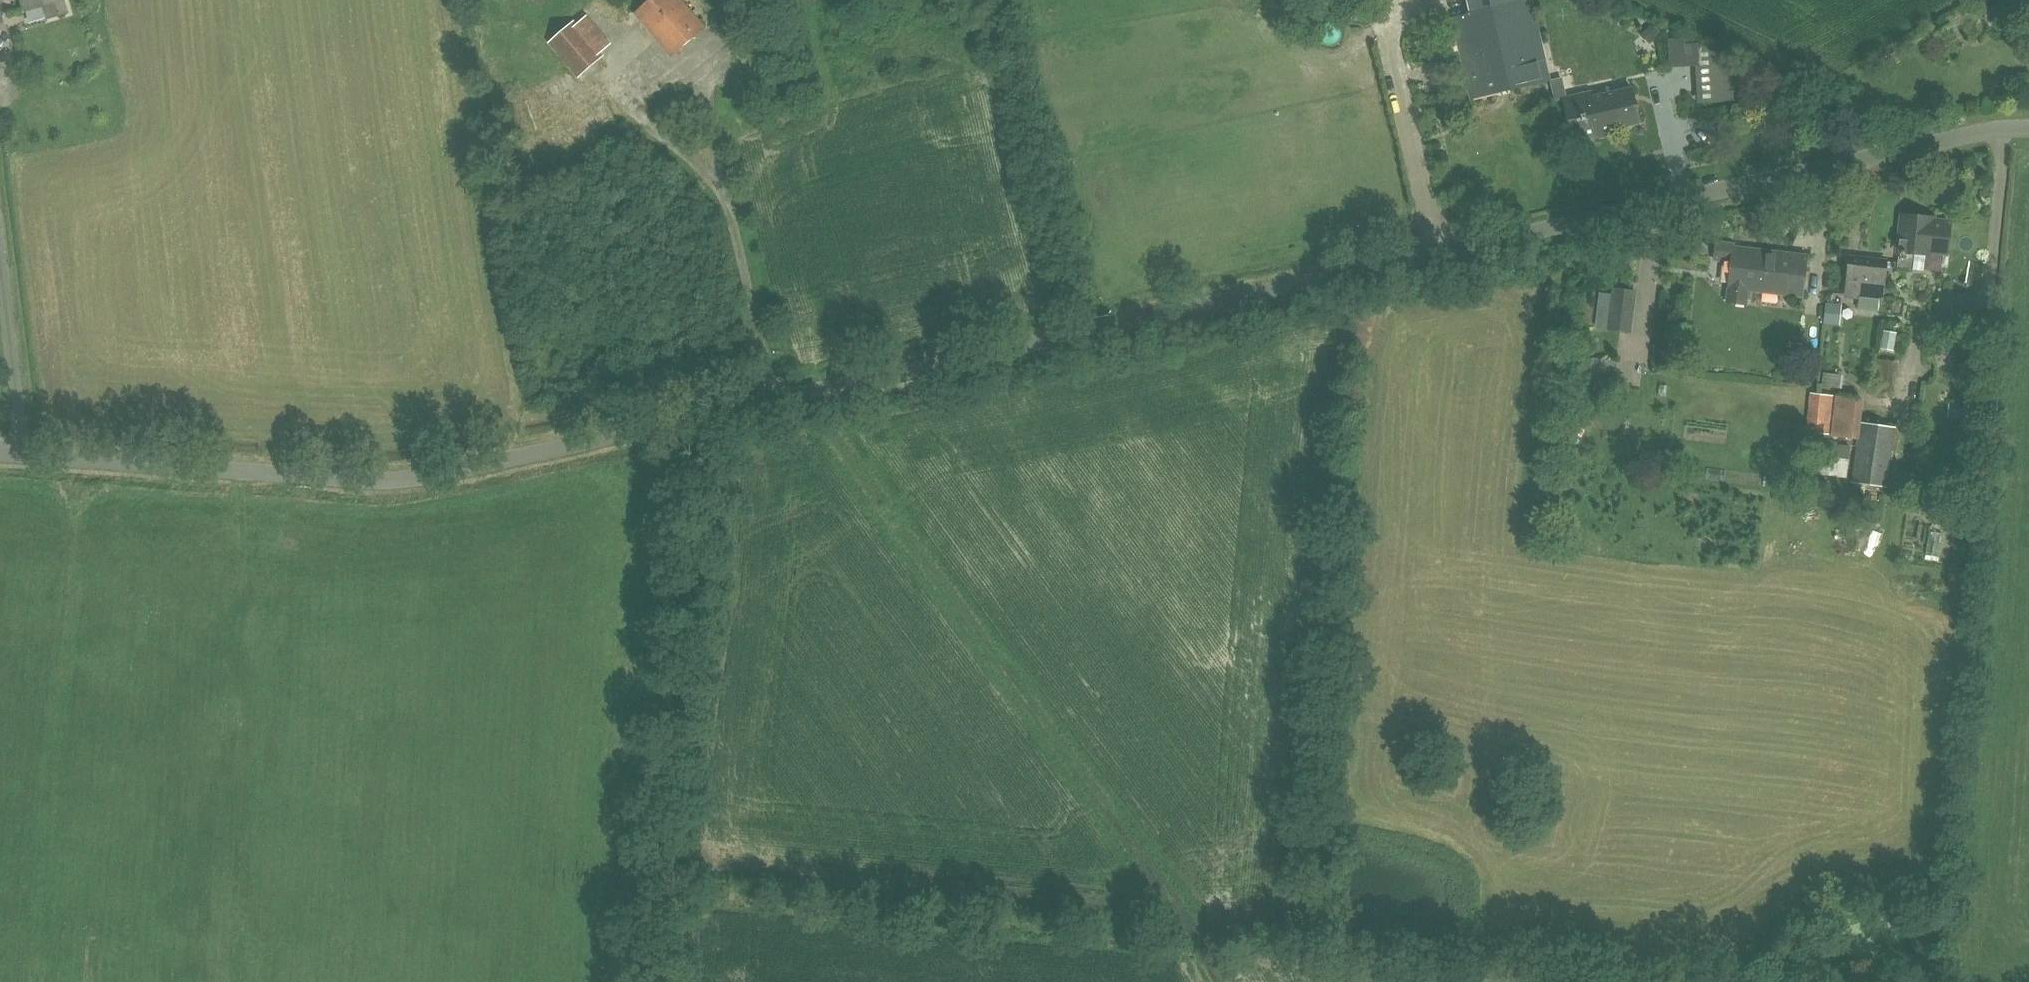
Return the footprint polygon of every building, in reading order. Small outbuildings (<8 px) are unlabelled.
[(24,9),(43,4),(46,17),(66,11),(63,0),(21,0),(24,9)] [(682,0),(649,0),(634,12),(670,55),(704,26),(682,0)] [(729,0),(717,0),(716,6),(721,13),(729,11),(732,3),(729,0)] [(1455,19),(1453,19),(1471,97),(1549,79),(1531,1),(1531,0),(1466,0),(1469,16),(1455,19)] [(575,19),(548,42),(579,77),(605,54),(575,19)] [(1684,43),(1684,67),(1696,66),(1698,102),(1732,101),(1730,56),(1698,43),(1684,43)] [(1896,52),(1880,58),(1884,69),(1900,62),(1896,52)] [(1573,92),(1570,77),(1557,79),(1560,94),(1573,92)] [(1573,141),(1602,135),(1601,130),(1638,121),(1631,89),(1592,98),(1591,93),(1564,99),(1573,141)] [(1899,259),(1898,268),(1912,270),(1913,260),(1914,255),(1928,257),(1929,250),(1947,252),(1949,223),(1931,222),(1931,219),(1903,216),(1899,254),(1899,259)] [(1689,230),(1689,241),(1700,241),(1700,230),(1689,230)] [(1717,241),(1715,260),(1731,262),(1726,303),(1746,305),(1748,290),(1802,296),(1807,256),(1735,248),(1736,243),(1717,241)] [(1844,295),(1883,300),(1888,260),(1850,255),(1844,295)] [(1632,332),(1636,289),(1612,287),(1607,330),(1632,332)] [(1841,304),(1826,302),(1824,323),(1839,325),(1841,304)] [(1898,333),(1884,331),(1880,349),(1895,351),(1898,333)] [(1616,360),(1591,357),(1588,383),(1613,386),(1616,360)] [(1830,435),(1834,395),(1810,392),(1805,432),(1830,435)] [(1969,399),(1948,398),(1948,415),(1968,415),(1969,399)] [(1896,426),(1861,421),(1853,482),(1887,487),(1896,426)]
